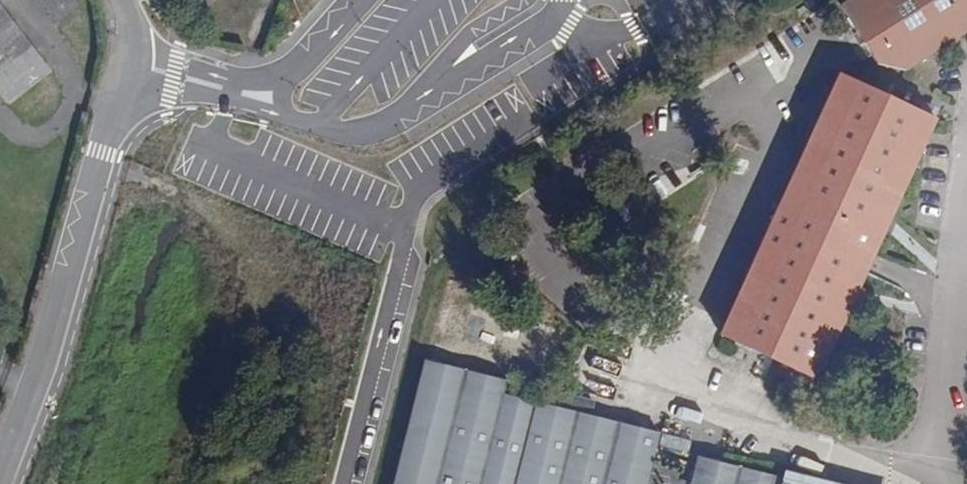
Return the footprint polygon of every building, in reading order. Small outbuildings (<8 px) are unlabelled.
[(74,0),(40,0),(58,23),(80,7),(74,0)] [(966,28),(966,0),(843,0),(836,4),(875,64),(885,66),(886,62),(892,63),(891,67),(901,70),(966,28)] [(0,5),(0,70),(31,46),(0,5)] [(814,379),(933,118),(837,74),(718,335),(814,379)] [(696,455),(689,482),(664,476),(649,473),(659,431),(589,414),(592,401),(540,388),(536,401),(500,392),(503,379),(421,358),(390,483),(811,483),(696,455)] [(664,476),(674,435),(659,431),(649,473),(664,476)]
